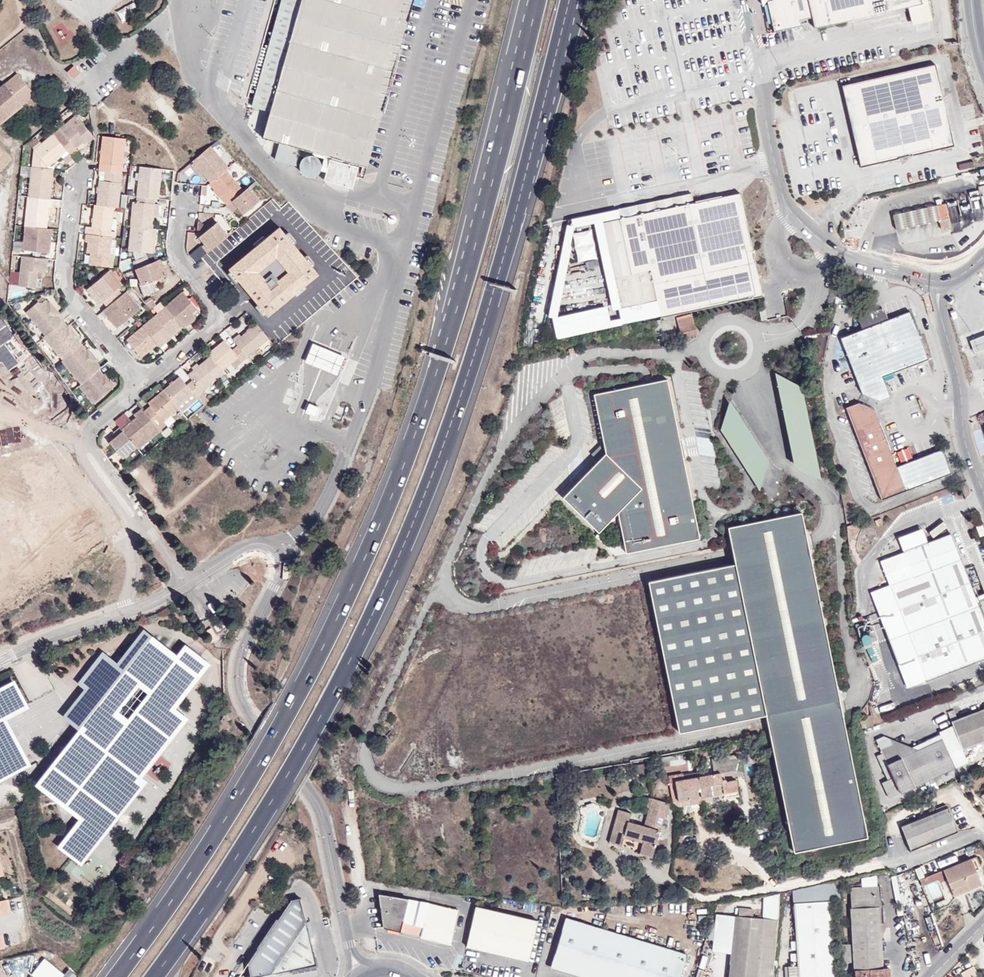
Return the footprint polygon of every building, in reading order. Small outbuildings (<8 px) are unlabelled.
[(405,0),(281,0),(274,27),(252,106),(270,111),(263,136),(264,138),(279,142),(276,154),(280,161),(296,165),(301,148),(311,150),(325,154),(359,164),(405,0)] [(922,4),(908,7),(913,25),(933,21),(928,0),(921,0),(922,4)] [(74,79),(81,73),(73,65),(67,72),(74,79)] [(936,65),(853,84),(871,165),(954,146),(936,65)] [(33,96),(16,75),(0,88),(0,123),(33,96)] [(871,165),(853,84),(843,86),(861,168),(871,165)] [(76,115),(60,128),(53,134),(55,136),(62,131),(71,124),(74,128),(81,121),(76,115)] [(94,137),(81,121),(74,128),(71,124),(62,131),(55,136),(68,151),(72,156),(78,151),(75,148),(85,140),(87,143),(94,137)] [(47,168),(68,151),(55,136),(53,134),(34,149),(32,167),(47,168)] [(124,138),(103,136),(100,163),(122,165),(124,138)] [(228,167),(210,145),(192,160),(210,182),(226,168),(228,167)] [(5,159),(0,164),(0,169),(10,159),(0,149),(0,154),(5,159)] [(318,174),(321,170),(322,165),(319,159),(315,156),(309,155),(305,156),(301,159),(300,165),(301,171),(303,174),(308,176),(313,177),(318,174)] [(322,165),(321,170),(326,172),(324,180),(352,188),(358,167),(324,157),(322,165)] [(122,165),(100,163),(99,171),(107,172),(121,173),(122,165)] [(159,199),(162,168),(139,166),(136,197),(155,199),(159,199)] [(50,199),(54,169),(47,168),(32,167),(28,196),(50,199)] [(227,204),(244,190),(226,168),(210,182),(209,183),(227,204)] [(121,173),(107,172),(106,181),(120,183),(121,173)] [(97,205),(113,207),(118,207),(120,183),(106,181),(99,181),(97,205)] [(258,202),(246,188),(244,190),(227,204),(226,205),(230,210),(233,208),(240,216),(258,202)] [(755,261),(741,193),(693,203),(640,215),(638,205),(619,209),(621,219),(602,223),(608,250),(614,278),(621,309),(657,301),(654,283),(755,261)] [(640,215),(693,203),(691,193),(638,205),(640,215)] [(52,207),(53,199),(50,199),(28,196),(27,196),(24,226),(25,226),(47,229),(48,207),(52,207)] [(129,226),(131,226),(152,229),(154,217),(155,205),(155,204),(154,204),(135,202),(132,202),(129,226)] [(936,206),(939,220),(949,218),(946,204),(936,206)] [(95,205),(94,205),(92,227),(91,229),(96,230),(96,235),(109,236),(111,237),(115,237),(115,231),(111,231),(113,207),(97,205),(95,205)] [(940,221),(939,220),(936,206),(893,215),(895,230),(940,221)] [(284,220),(227,263),(239,279),(241,277),(268,313),(322,272),(284,220)] [(208,252),(228,235),(217,221),(199,236),(205,243),(203,245),(208,252)] [(48,253),(51,229),(47,229),(25,226),(23,250),(48,253)] [(153,253),(155,229),(152,229),(131,226),(128,251),(145,253),(153,253)] [(87,227),(86,234),(91,234),(96,235),(96,230),(91,229),(92,227),(87,227)] [(575,231),(578,259),(597,257),(595,229),(575,231)] [(91,234),(86,234),(85,242),(88,242),(86,252),(90,253),(89,264),(94,265),(110,267),(113,267),(114,255),(109,254),(111,237),(109,236),(96,235),(91,234)] [(189,254),(192,258),(196,262),(202,257),(208,252),(203,245),(202,246),(202,244),(189,254)] [(604,280),(614,278),(608,250),(599,251),(604,280)] [(137,268),(149,264),(146,256),(134,261),(137,268)] [(46,273),(48,259),(22,257),(19,287),(36,288),(37,271),(46,273)] [(163,267),(160,259),(149,264),(137,268),(135,269),(142,285),(163,277),(160,268),(163,267)] [(759,279),(755,261),(654,283),(657,301),(759,279)] [(106,273),(102,276),(114,291),(117,289),(118,288),(106,273)] [(851,292),(865,285),(860,275),(845,283),(851,292)] [(103,301),(107,307),(122,295),(117,289),(114,291),(102,276),(87,290),(99,304),(103,301)] [(107,307),(103,310),(117,328),(141,309),(126,291),(122,295),(107,307)] [(182,292),(165,307),(166,307),(181,325),(183,328),(195,318),(193,316),(198,311),(182,292)] [(46,335),(62,321),(58,316),(47,303),(45,300),(40,305),(37,302),(26,311),(46,335)] [(47,303),(58,316),(61,314),(49,301),(47,303)] [(157,343),(160,347),(172,337),(169,335),(181,325),(166,307),(143,326),(157,343)] [(866,312),(869,322),(889,317),(886,307),(866,312)] [(928,360),(910,311),(841,338),(862,394),(879,401),(891,396),(883,377),(928,360)] [(697,334),(692,315),(677,320),(682,338),(697,334)] [(66,326),(62,321),(46,335),(44,337),(63,359),(81,344),(78,340),(66,326)] [(66,326),(78,340),(80,338),(69,324),(66,326)] [(246,356),(268,339),(256,325),(240,337),(238,335),(232,340),(237,346),(246,356)] [(142,357),(157,343),(143,326),(127,340),(142,357)] [(970,341),(974,353),(983,349),(983,335),(970,341)] [(210,357),(221,370),(237,357),(232,351),(223,340),(207,353),(210,357)] [(86,349),(81,344),(63,359),(62,360),(81,384),(98,369),(100,367),(97,363),(86,349)] [(313,344),(306,361),(323,367),(338,373),(345,356),(329,350),(313,344)] [(246,356),(237,346),(232,351),(237,357),(242,362),(247,358),(246,356)] [(88,347),(86,349),(97,363),(99,361),(88,347)] [(202,391),(223,373),(221,370),(210,357),(187,374),(192,380),(202,391)] [(102,374),(98,369),(81,384),(78,386),(93,403),(113,387),(102,374)] [(102,374),(113,387),(115,385),(104,372),(102,374)] [(779,376),(794,471),(818,467),(803,373),(779,376)] [(626,547),(699,534),(670,375),(595,389),(606,449),(563,493),(599,528),(616,511),(619,510),(626,547)] [(197,397),(202,392),(202,391),(192,380),(186,385),(179,376),(163,390),(177,407),(194,393),(197,397)] [(163,421),(178,408),(177,407),(163,390),(148,402),(150,405),(144,411),(159,430),(166,424),(163,421)] [(178,408),(181,411),(198,398),(197,397),(194,393),(177,407),(178,408)] [(0,396),(0,412),(19,438),(30,430),(3,394),(0,396)] [(761,464),(769,460),(736,399),(724,405),(729,414),(720,419),(756,485),(769,478),(761,464)] [(881,500),(951,473),(942,449),(897,467),(875,410),(859,403),(846,408),(881,500)] [(322,408),(311,404),(307,414),(318,418),(322,408)] [(138,449),(160,431),(159,430),(144,411),(141,408),(134,414),(136,417),(121,429),(136,447),(138,449)] [(121,429),(119,426),(113,432),(117,436),(110,443),(123,458),(136,447),(121,429)] [(924,527),(899,536),(905,552),(929,543),(924,527)] [(890,584),(962,557),(952,535),(929,543),(905,552),(882,560),(890,584)] [(79,557),(83,554),(69,536),(66,539),(79,557)] [(962,557),(890,584),(871,592),(907,688),(983,659),(983,616),(962,557)] [(227,627),(223,621),(214,627),(218,633),(227,627)] [(218,637),(212,627),(206,630),(212,640),(218,637)] [(105,655),(88,676),(94,681),(87,690),(90,692),(71,718),(91,734),(94,731),(100,736),(98,739),(103,743),(98,751),(101,754),(97,759),(94,756),(91,760),(71,744),(48,775),(67,790),(61,798),(85,817),(69,837),(82,846),(96,828),(90,823),(104,805),(129,773),(133,768),(124,761),(144,735),(169,702),(172,705),(196,675),(192,672),(203,659),(188,647),(177,660),(144,635),(120,666),(105,655)] [(94,681),(88,676),(81,686),(87,690),(94,681)] [(25,696),(17,680),(0,688),(0,702),(25,696)] [(0,702),(0,715),(28,701),(25,696),(0,702)] [(185,715),(172,705),(169,702),(144,735),(160,747),(185,715)] [(958,719),(953,709),(947,711),(951,722),(958,719)] [(958,719),(951,722),(962,750),(983,741),(983,709),(958,719)] [(955,767),(966,762),(952,726),(939,732),(942,738),(914,751),(904,745),(897,748),(893,740),(884,737),(876,740),(894,777),(882,783),(889,798),(924,782),(937,775),(955,767)] [(0,732),(0,763),(4,762),(7,771),(24,765),(11,729),(0,732)] [(94,731),(91,734),(98,739),(100,736),(94,731)] [(689,753),(682,754),(682,759),(683,761),(690,760),(689,753)] [(682,759),(682,754),(660,758),(661,767),(670,766),(669,761),(682,759)] [(700,772),(697,773),(701,796),(723,792),(724,798),(738,795),(736,780),(726,782),(725,779),(722,780),(721,772),(725,772),(735,770),(739,759),(716,763),(716,758),(711,759),(713,770),(714,774),(700,777),(700,772)] [(129,773),(104,805),(119,816),(143,784),(129,773)] [(690,799),(691,804),(702,802),(701,796),(697,773),(694,773),(694,775),(695,777),(684,779),(683,777),(682,773),(669,776),(669,783),(675,782),(679,801),(690,799)] [(937,775),(924,782),(926,786),(939,780),(937,775)] [(673,801),(680,806),(691,804),(690,799),(679,801),(675,782),(669,783),(673,801)] [(701,796),(702,802),(724,798),(723,792),(701,796)] [(671,803),(654,799),(649,797),(646,807),(649,807),(644,826),(648,827),(654,808),(665,811),(668,812),(671,803)] [(949,807),(948,808),(937,812),(901,826),(911,851),(958,832),(949,807)] [(648,827),(644,826),(629,822),(631,813),(618,809),(609,842),(621,846),(625,834),(644,839),(640,854),(652,857),(665,811),(654,808),(648,827)] [(943,870),(947,879),(954,895),(982,883),(972,858),(943,870)] [(790,871),(802,869),(801,860),(789,862),(790,871)] [(940,882),(947,879),(943,870),(920,879),(922,885),(938,879),(940,882)] [(899,894),(907,892),(904,872),(895,876),(899,894)] [(897,904),(901,903),(899,894),(895,876),(892,877),(897,904)] [(839,880),(793,889),(794,903),(830,901),(840,900),(839,880)] [(881,906),(880,886),(850,888),(855,976),(889,976),(889,969),(882,969),(879,907),(881,906)] [(901,903),(902,908),(910,906),(907,892),(899,894),(901,903)] [(402,922),(422,926),(428,903),(379,894),(383,928),(400,931),(402,922)] [(300,897),(291,899),(247,964),(250,976),(254,976),(316,964),(300,897)] [(0,901),(0,916),(9,913),(6,900),(0,901)] [(798,961),(798,966),(788,966),(789,976),(834,976),(830,901),(794,903),(796,941),(797,949),(797,953),(798,961)] [(422,926),(420,935),(452,945),(460,909),(428,903),(422,926)] [(740,905),(740,912),(754,914),(754,907),(740,905)] [(466,947),(528,962),(537,921),(475,906),(466,947)] [(734,954),(738,916),(716,914),(712,952),(734,954)] [(764,918),(738,916),(734,954),(732,976),(757,976),(764,918)] [(566,918),(550,968),(581,976),(680,976),(687,954),(566,918)] [(420,935),(422,926),(402,922),(400,931),(420,935)] [(44,959),(32,975),(35,976),(63,976),(64,975),(44,959)] [(978,975),(973,966),(961,973),(963,976),(975,976),(978,975)]
